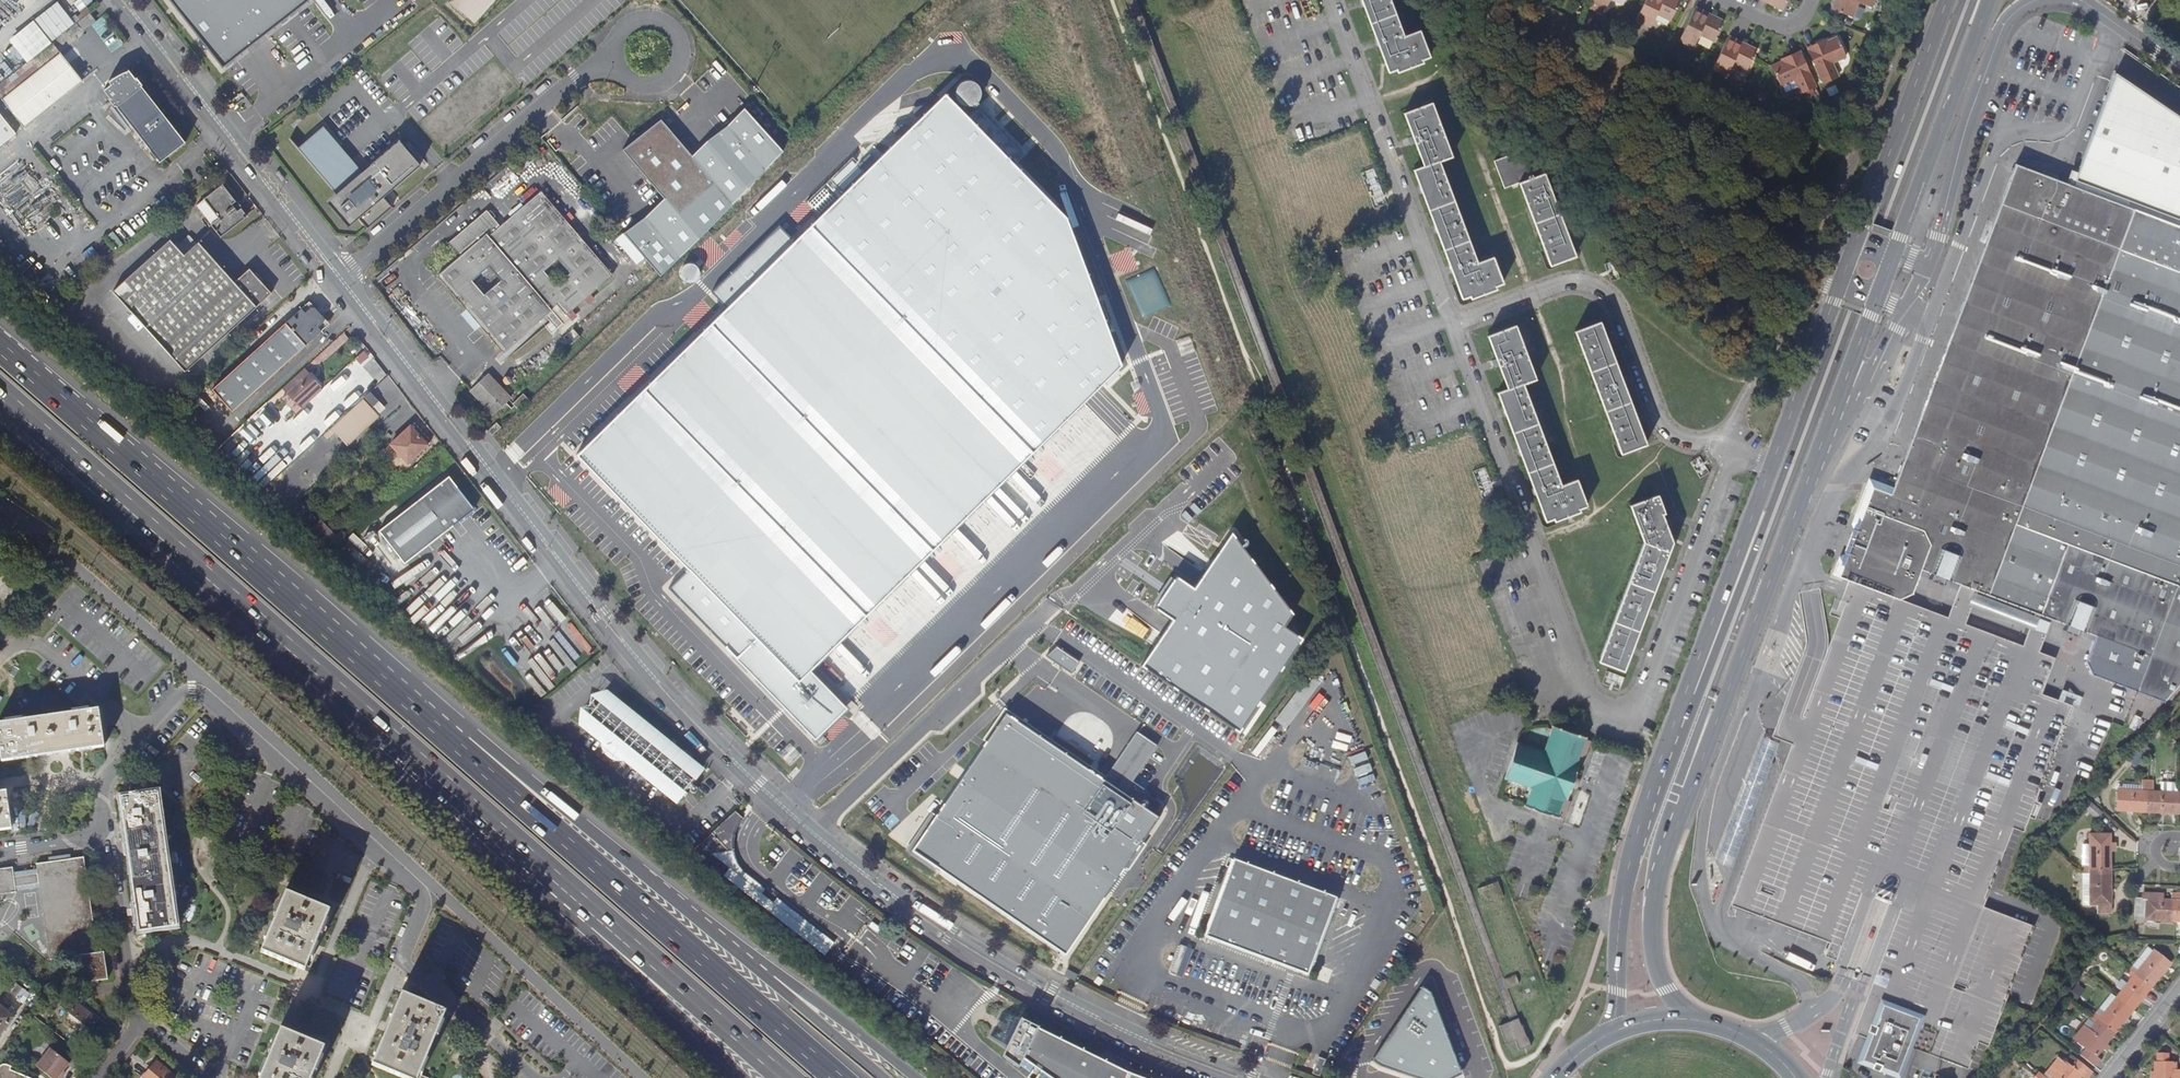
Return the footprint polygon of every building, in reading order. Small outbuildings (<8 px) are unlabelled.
[(59,0),(10,38),(27,60),(76,23),(59,0)] [(305,0),(170,0),(222,65),(305,0)] [(1509,1022),(1499,1026),(1506,1045),(1516,1041),(1519,1050),(1532,1045),(1528,1036),(1527,1037),(1522,1025),(1521,1025),(1135,0),(1125,0),(1509,1022)] [(1388,72),(1396,68),(1398,72),(1422,62),(1421,60),(1429,57),(1419,31),(1404,37),(1390,0),(1361,0),(1388,72)] [(1602,14),(1606,7),(1607,8),(1611,0),(1594,0),(1593,1),(1590,8),(1602,14)] [(1675,0),(1646,0),(1636,22),(1632,29),(1638,32),(1642,25),(1650,28),(1657,15),(1671,21),(1678,7),(1680,2),(1675,0)] [(1774,3),(1773,5),(1783,10),(1789,0),(1768,0),(1774,3)] [(1839,0),(1837,0),(1833,10),(1847,15),(1853,18),(1859,3),(1873,8),(1876,0),(1840,0),(1840,1),(1839,0)] [(1722,23),(1713,18),(1712,21),(1694,12),(1679,43),(1693,50),(1700,36),(1714,42),(1716,38),(1722,23)] [(84,29),(95,20),(90,14),(79,23),(84,29)] [(1810,51),(1812,56),(1824,84),(1839,78),(1834,63),(1846,57),(1838,38),(1827,43),(1810,51)] [(1757,52),(1747,47),(1746,49),(1728,40),(1726,43),(1713,71),(1728,78),(1735,63),(1749,70),(1754,59),(1757,52)] [(2,99),(60,53),(53,43),(0,85),(0,96),(2,99)] [(82,80),(60,53),(2,99),(24,126),(82,80)] [(1817,88),(1804,59),(1802,54),(1783,62),(1772,67),(1780,86),(1795,80),(1801,95),(1817,88)] [(130,70),(105,90),(160,162),(185,143),(130,70)] [(2089,632),(2079,670),(2161,701),(2179,680),(2179,116),(2113,74),(2068,186),(2012,164),(1888,491),(1866,484),(1833,576),(1848,580),(1900,600),(1948,618),(1959,584),(1977,590),(2035,612),(2051,618),(2065,625),(2089,632)] [(967,107),(986,94),(974,77),(955,89),(967,107)] [(1067,218),(947,95),(858,178),(818,216),(793,240),(779,226),(711,291),(727,308),(575,454),(688,570),(668,588),(814,739),(847,708),(809,670),(1121,365),(1067,218)] [(1432,103),(1404,113),(1412,136),(1408,138),(1411,145),(1416,143),(1424,166),(1414,170),(1462,298),(1470,295),(1471,298),(1496,289),(1495,286),(1503,283),(1493,257),(1477,263),(1439,160),(1451,155),(1432,103)] [(17,133),(0,112),(0,146),(17,133)] [(744,192),(781,154),(748,114),(693,158),(663,122),(625,153),(665,202),(624,236),(660,276),(709,230),(744,192)] [(362,233),(387,212),(378,201),(415,169),(394,144),(356,176),(317,131),(292,152),(339,207),(335,211),(340,218),(345,214),(362,233)] [(1523,150),(1494,161),(1504,188),(1519,183),(1550,265),(1575,255),(1543,173),(1533,177),(1523,150)] [(818,216),(858,178),(844,165),(805,202),(818,216)] [(223,185),(197,205),(221,236),(247,216),(223,185)] [(440,274),(506,353),(553,313),(551,310),(558,304),(567,315),(612,277),(542,192),(502,225),(490,210),(453,241),(464,254),(440,274)] [(186,370),(271,292),(249,268),(234,282),(197,242),(183,254),(170,240),(113,291),(186,370)] [(693,280),(696,277),(697,272),(696,267),(692,264),(687,263),(682,264),(679,268),(678,273),(680,278),(683,281),(688,282),(693,280)] [(324,327),(325,319),(313,307),(304,307),(213,390),(232,411),(324,327)] [(1600,322),(1575,332),(1621,454),(1646,445),(1600,322)] [(1515,325),(1488,336),(1497,359),(1492,361),(1495,368),(1499,366),(1507,389),(1497,393),(1546,521),(1554,518),(1555,521),(1579,512),(1578,509),(1587,505),(1577,480),(1561,486),(1522,384),(1536,379),(1515,325)] [(564,338),(572,347),(582,338),(574,329),(564,338)] [(546,368),(572,347),(564,338),(539,360),(546,368)] [(494,415),(511,398),(488,374),(471,390),(494,415)] [(289,393),(300,405),(320,387),(309,375),(289,393)] [(519,410),(529,400),(524,394),(513,404),(519,410)] [(371,407),(363,398),(330,427),(346,444),(379,415),(377,413),(383,408),(377,401),(371,407)] [(267,437),(283,424),(278,418),(276,420),(274,417),(270,421),(262,413),(251,422),(259,430),(261,428),(267,437)] [(391,444),(408,462),(427,444),(410,426),(399,436),(391,444)] [(331,428),(323,435),(327,440),(335,432),(331,428)] [(475,508),(449,476),(379,530),(405,563),(475,508)] [(1624,670),(1672,543),(1661,513),(1664,512),(1658,495),(1630,505),(1643,543),(1598,661),(1624,670)] [(1141,665),(1238,731),(1301,637),(1285,626),(1294,613),(1231,533),(1194,587),(1176,576),(1155,607),(1172,619),(1141,665)] [(1965,624),(1948,618),(1900,600),(1848,580),(1845,587),(1841,600),(1847,602),(1803,717),(1784,709),(1773,737),(1793,744),(1732,905),(1831,943),(1826,956),(1837,961),(1863,894),(1903,909),(1857,1026),(1859,1027),(1873,1033),(1884,1003),(1919,1017),(1908,1046),(1969,1069),(1979,1042),(1988,1045),(2034,925),(1984,906),(2014,828),(2024,832),(2072,705),(2042,694),(2054,662),(2055,657),(2039,651),(2023,645),(1965,624)] [(1948,618),(1965,624),(1971,607),(1976,593),(1977,590),(1959,584),(1948,618)] [(2023,645),(2039,651),(2051,618),(2035,612),(2034,615),(2029,628),(2023,645)] [(1045,656),(1072,673),(1080,661),(1056,646),(1045,656)] [(583,671),(587,675),(597,667),(593,662),(583,671)] [(1290,721),(1311,695),(1301,687),(1280,713),(1290,721)] [(679,800),(700,774),(605,697),(583,724),(606,742),(603,746),(620,760),(623,756),(679,800)] [(1005,714),(1124,795),(1157,746),(1136,732),(1105,777),(1004,708),(983,740),(986,743),(1005,714)] [(0,724),(0,762),(100,747),(95,710),(0,724)] [(1096,912),(1159,818),(1124,795),(1005,714),(986,743),(936,816),(912,852),(937,869),(955,882),(957,879),(1064,951),(1093,909),(1096,912)] [(1552,724),(1545,749),(1517,740),(1506,778),(1532,786),(1526,804),(1566,816),(1571,799),(1568,798),(1579,761),(1585,763),(1593,737),(1552,724)] [(2141,742),(2137,747),(2146,755),(2147,755),(2150,751),(2141,742)] [(2137,747),(2126,758),(2135,766),(2146,755),(2137,747)] [(2146,812),(2147,791),(2143,791),(2123,789),(2117,789),(2116,810),(2146,812)] [(2176,813),(2177,792),(2152,791),(2147,791),(2146,812),(2176,813)] [(154,793),(117,798),(137,931),(174,926),(154,793)] [(2089,800),(2083,807),(2097,819),(2103,812),(2089,800)] [(742,819),(735,812),(698,845),(710,855),(732,852),(731,847),(731,843),(733,836),(735,836),(736,831),(738,827),(742,821),(741,820),(742,819)] [(935,872),(937,869),(912,852),(936,816),(931,812),(904,852),(935,872)] [(2090,858),(2090,865),(2090,869),(2111,869),(2111,851),(2115,851),(2115,843),(2110,843),(2110,834),(2090,834),(2090,845),(2083,845),(2083,858),(2090,858)] [(12,893),(12,888),(36,884),(47,960),(74,956),(94,953),(81,858),(33,864),(34,874),(10,878),(9,868),(0,869),(0,895),(12,893)] [(735,863),(733,859),(721,860),(719,863),(810,940),(815,934),(744,875),(739,870),(737,867),(735,863)] [(1326,894),(1221,860),(1196,939),(1301,972),(1326,894)] [(2098,904),(2111,904),(2111,869),(2090,869),(2090,874),(2090,890),(2090,904),(2098,904)] [(1066,956),(1096,912),(1093,909),(1064,951),(957,879),(955,882),(1066,956)] [(2175,922),(2176,901),(2172,901),(2161,900),(2161,894),(2135,892),(2135,917),(2145,917),(2145,920),(2175,922)] [(326,911),(282,893),(257,953),(302,971),(326,911)] [(2111,913),(2111,904),(2098,904),(2098,913),(2111,913)] [(830,948),(815,934),(810,940),(826,953),(830,948)] [(1181,944),(1170,974),(1177,977),(1188,947),(1181,944)] [(1194,949),(1188,947),(1177,977),(1182,979),(1194,949)] [(2145,962),(2138,971),(2135,974),(2152,987),(2170,964),(2154,951),(2153,952),(2148,948),(2140,958),(2145,962)] [(80,983),(105,980),(101,953),(94,953),(74,956),(74,960),(77,960),(80,983)] [(1064,975),(1074,981),(1077,975),(1067,970),(1064,975)] [(1508,988),(1519,984),(1515,974),(1504,978),(1508,988)] [(2152,987),(2135,974),(2133,978),(2127,984),(2122,980),(2116,987),(2122,991),(2117,997),(2133,1010),(2152,987)] [(8,992),(16,997),(22,989),(15,983),(11,989),(8,992)] [(30,994),(22,989),(16,997),(23,1003),(30,994)] [(402,994),(373,1065),(404,1077),(429,1077),(419,1074),(444,1012),(402,994)] [(67,995),(59,1006),(70,1014),(71,1013),(92,1029),(99,1020),(67,995)] [(2130,1023),(2126,1020),(2133,1010),(2117,997),(2101,1017),(2098,1021),(2115,1034),(2122,1024),(2127,1028),(2130,1023)] [(1908,1046),(1919,1017),(1884,1003),(1873,1033),(1863,1059),(1898,1073),(1908,1046)] [(14,1018),(13,1017),(8,1013),(0,1006),(0,1035),(14,1018)] [(1128,1072),(1039,1029),(1039,1028),(1021,1019),(1021,1020),(1004,1011),(1000,1019),(1004,1021),(1003,1022),(1002,1022),(1001,1022),(999,1023),(999,1024),(999,1025),(999,1027),(1000,1028),(1000,1029),(996,1027),(992,1035),(1008,1046),(1003,1055),(1019,1067),(1020,1066),(1030,1073),(1027,1077),(1037,1077),(1040,1073),(1047,1077),(1143,1077),(1128,1072)] [(2073,1039),(2080,1044),(2085,1049),(2080,1055),(2095,1067),(2101,1061),(2097,1057),(2103,1049),(2106,1052),(2110,1047),(2106,1044),(2115,1034),(2098,1021),(2096,1024),(2090,1031),(2084,1026),(2073,1039)] [(277,1029),(257,1077),(308,1077),(321,1048),(277,1029)] [(51,1048),(37,1066),(52,1077),(62,1077),(63,1076),(61,1074),(70,1063),(51,1048)] [(1318,1057),(1310,1054),(1304,1071),(1311,1074),(1318,1057)] [(2175,1070),(2175,1063),(2168,1063),(2168,1054),(2157,1054),(2157,1063),(2154,1063),(2154,1072),(2151,1072),(2151,1077),(2179,1077),(2179,1070),(2175,1070)] [(2081,1076),(2084,1077),(2087,1077),(2092,1072),(2076,1059),(2071,1067),(2065,1062),(2065,1063),(2058,1058),(2046,1073),(2053,1077),(2080,1077),(2081,1076)] [(156,1063),(145,1077),(176,1077),(156,1063)] [(1331,1072),(1345,1077),(1346,1077),(1349,1069),(1337,1064),(1331,1072)] [(6,1068),(0,1069),(0,1077),(30,1077),(6,1068)]
